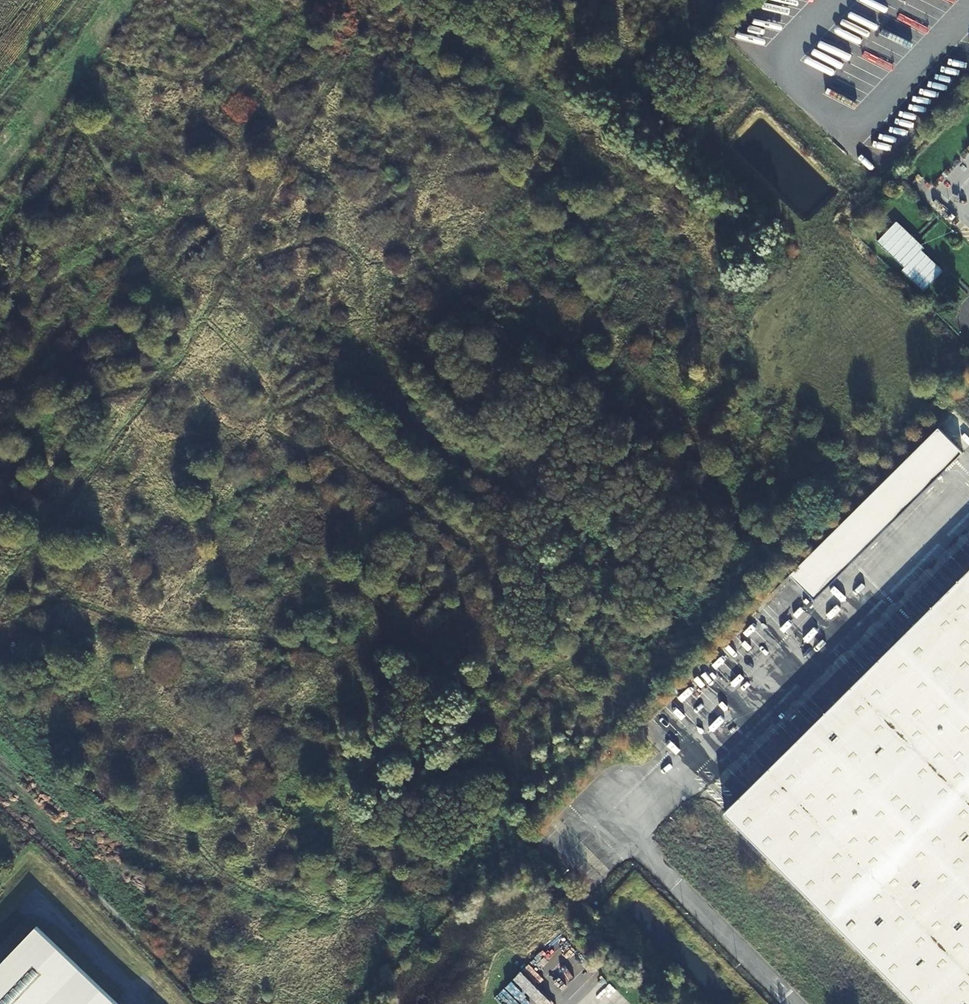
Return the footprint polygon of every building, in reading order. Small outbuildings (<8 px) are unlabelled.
[(897,222),(877,243),(904,268),(902,271),(923,292),(943,272),(921,251),(921,245),(897,222)] [(938,428),(922,444),(947,469),(963,453),(938,428)] [(790,576),(815,600),(947,469),(922,444),(790,576)] [(724,813),(913,1003),(968,1003),(968,570),(724,813)] [(36,926),(0,964),(0,1003),(118,1003),(36,926)]
